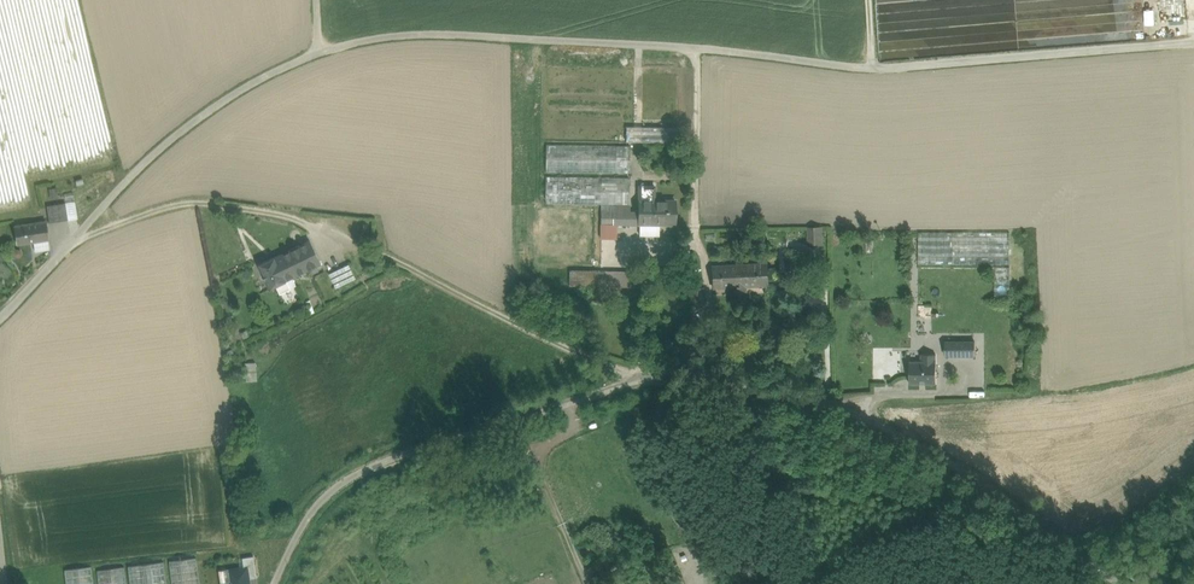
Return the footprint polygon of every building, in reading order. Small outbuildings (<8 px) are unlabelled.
[(678,67),(547,65),(546,140),(677,142),(678,67)] [(630,145),(546,144),(546,172),(630,173),(630,145)] [(630,177),(546,176),(545,204),(601,204),(629,205),(630,177)] [(654,186),(639,186),(639,212),(638,224),(660,224),(660,222),(675,222),(676,202),(654,201),(654,186)] [(58,187),(49,189),(51,201),(60,199),(58,187)] [(65,203),(47,206),(49,223),(68,220),(65,203)] [(629,205),(601,204),(601,223),(614,224),(638,224),(639,212),(629,212),(629,205)] [(45,221),(15,226),(18,245),(34,242),(35,251),(36,251),(49,248),(49,249),(50,249),(45,221)] [(614,224),(601,223),(601,240),(613,240),(614,224)] [(821,227),(809,228),(809,243),(821,243),(821,227)] [(1010,232),(918,231),(918,264),(1010,264),(1010,232)] [(310,241),(275,257),(286,280),(321,264),(310,241)] [(275,257),(258,265),(269,289),(286,281),(286,280),(275,257)] [(768,264),(712,267),(713,287),(736,286),(736,295),(746,294),(746,286),(769,285),(768,264)] [(349,266),(331,275),(337,288),(356,279),(349,266)] [(639,271),(570,270),(569,285),(639,287),(639,271)] [(703,288),(691,289),(692,304),(703,304),(703,288)] [(955,342),(946,342),(946,355),(955,355),(955,342)] [(965,342),(955,342),(955,355),(965,355),(965,342)] [(975,342),(965,342),(965,355),(974,355),(975,342)] [(922,362),(910,362),(910,384),(936,384),(936,362),(922,362)] [(255,363),(246,363),(247,381),(257,381),(255,363)] [(253,556),(242,558),(244,568),(246,568),(248,579),(257,578),(253,556)] [(168,561),(171,583),(200,583),(196,558),(168,561)] [(164,562),(127,566),(129,583),(166,583),(164,562)] [(64,570),(66,583),(93,583),(91,566),(64,570)] [(97,570),(98,583),(126,583),(124,567),(97,570)] [(220,572),(222,583),(249,583),(248,579),(246,568),(244,568),(220,572)]
